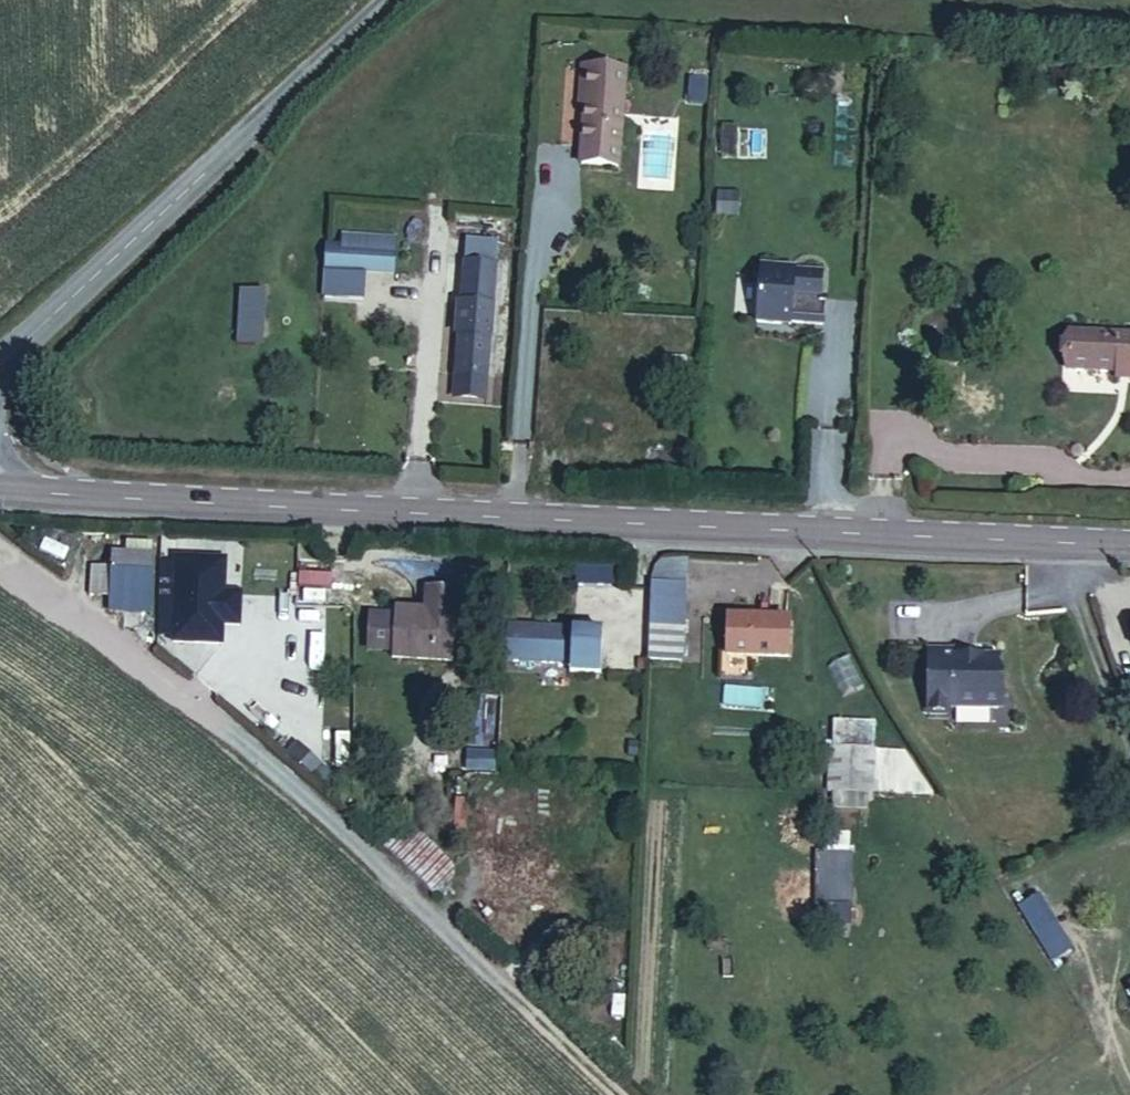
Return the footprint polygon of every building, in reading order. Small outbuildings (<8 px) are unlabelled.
[(576,77),(615,80),(617,57),(577,55),(576,77)] [(609,181),(615,80),(576,77),(570,177),(609,181)] [(343,229),(342,241),(325,240),(322,295),(365,298),(367,269),(395,270),(397,232),(343,229)] [(445,317),(454,318),(456,278),(483,279),(484,257),(448,255),(445,317)] [(477,406),(483,279),(456,278),(454,318),(445,317),(444,346),(453,347),(450,385),(442,385),(441,405),(477,406)] [(264,341),(266,286),(239,285),(237,340),(264,341)] [(784,294),(749,292),(746,347),(782,349),(782,346),(815,348),(816,321),(812,321),(813,297),(784,296),(784,294)] [(453,347),(444,346),(442,385),(450,385),(453,347)] [(1065,353),(1064,392),(1110,394),(1109,405),(1129,406),(1129,356),(1065,353)] [(151,615),(152,539),(131,539),(131,552),(116,552),(116,571),(90,570),(89,595),(96,600),(118,600),(118,614),(132,614),(151,615)] [(229,552),(175,549),(170,640),(223,643),(224,621),(241,622),(243,585),(227,584),(229,552)] [(667,676),(668,596),(634,596),(631,674),(667,676)] [(437,676),(439,623),(435,622),(436,601),(409,602),(409,622),(369,621),(369,628),(368,666),(368,674),(437,676)] [(320,641),(321,607),(295,606),(293,640),(320,641)] [(150,649),(151,615),(132,614),(132,634),(150,649)] [(368,666),(369,628),(344,628),(343,665),(368,666)] [(781,672),(780,631),(720,632),(720,672),(781,672)] [(560,680),(562,641),(494,638),(493,678),(560,680)] [(994,721),(996,694),(990,693),(990,674),(953,674),(953,667),(916,666),(915,729),(938,729),(939,725),(987,725),(994,721)] [(875,748),(873,779),(889,780),(890,767),(903,767),(904,749),(875,748)] [(860,816),(861,773),(817,772),(814,814),(860,816)] [(448,869),(406,831),(394,844),(437,884),(448,869)] [(850,851),(814,849),(811,921),(847,923),(850,851)] [(1017,901),(1030,932),(1053,923),(1041,892),(1017,901)] [(1121,998),(1129,1020),(1129,995),(1121,998)]
